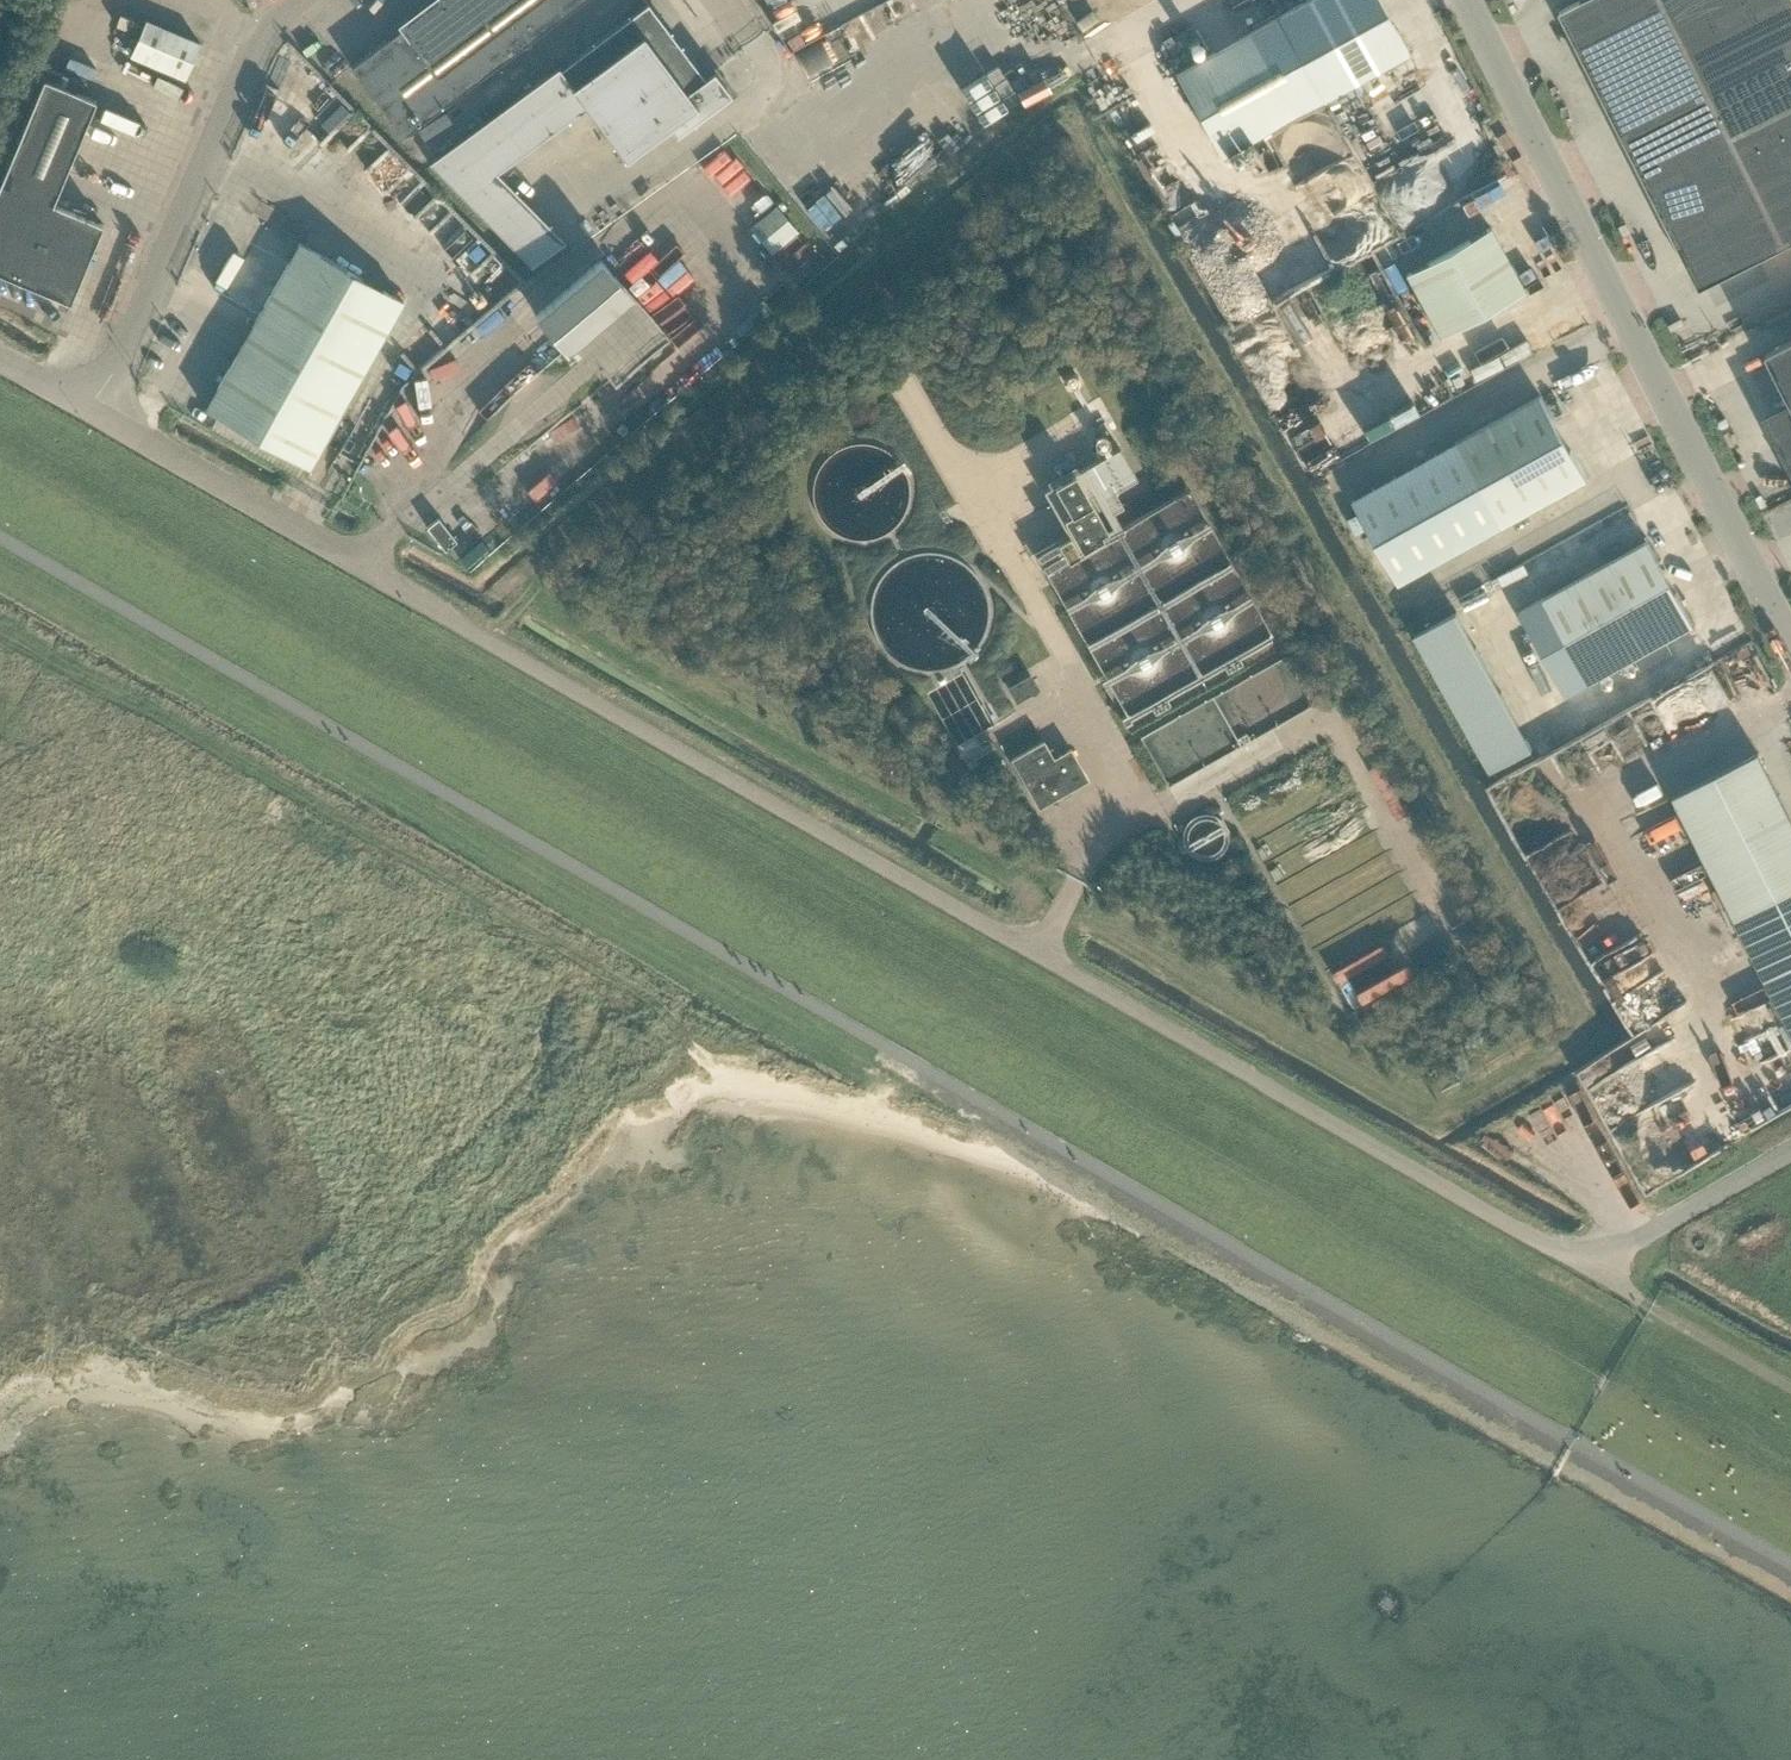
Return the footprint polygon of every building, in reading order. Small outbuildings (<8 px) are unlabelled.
[(351,66),(404,137),(585,0),(440,0),(351,66)] [(1323,99),(1325,98),(1371,183),(1454,137),(1378,0),(1308,0),(1278,17),(1323,99)] [(1560,10),(1700,287),(1790,241),(1790,0),(1579,0),(1560,10)] [(561,69),(559,66),(430,164),(532,268),(567,242),(499,173),(586,107),(627,160),(670,127),(677,136),(706,114),(731,95),(714,72),(706,79),(648,3),(561,69)] [(188,74),(204,35),(147,11),(131,51),(188,74)] [(1221,155),(1323,99),(1278,17),(1176,73),(1221,155)] [(822,35),(798,48),(811,71),(835,58),(822,35)] [(1023,92),(1006,65),(994,72),(982,52),(954,69),(983,116),(1023,92)] [(115,78),(174,104),(179,94),(119,68),(115,78)] [(93,249),(103,225),(53,204),(97,101),(45,79),(0,185),(0,274),(70,303),(93,249)] [(93,134),(130,148),(136,134),(99,119),(93,134)] [(895,160),(913,180),(940,155),(922,136),(895,160)] [(715,171),(739,202),(762,184),(738,153),(715,171)] [(772,253),(798,231),(777,206),(750,228),(772,253)] [(1525,290),(1490,226),(1406,272),(1441,336),(1525,290)] [(404,301),(300,242),(206,409),(310,467),(404,301)] [(633,296),(602,259),(536,315),(567,352),(633,296)] [(1766,352),(1790,402),(1790,339),(1766,352)] [(1458,440),(1504,523),(1505,523),(1588,478),(1541,394),(1458,439),(1458,440)] [(1766,416),(1790,466),(1790,403),(1766,416)] [(1458,440),(1354,497),(1400,581),(1504,523),(1458,440)] [(1136,479),(1120,449),(1044,492),(1067,532),(1034,551),(1045,570),(1122,527),(1113,511),(1123,506),(1114,491),(1136,479)] [(427,526),(446,549),(457,540),(439,517),(427,526)] [(1647,540),(1520,610),(1566,694),(1694,623),(1647,540)] [(1457,611),(1415,634),(1491,770),(1532,746),(1457,611)] [(1676,722),(1732,691),(1713,657),(1658,689),(1676,722)] [(1016,705),(1040,691),(1031,677),(1008,691),(1016,705)] [(985,753),(975,736),(957,747),(969,767),(977,763),(974,759),(985,753)] [(1053,758),(1044,741),(1010,759),(1040,812),(1090,783),(1070,749),(1053,758)] [(1759,752),(1673,794),(1790,1028),(1790,815),(1759,752)]
